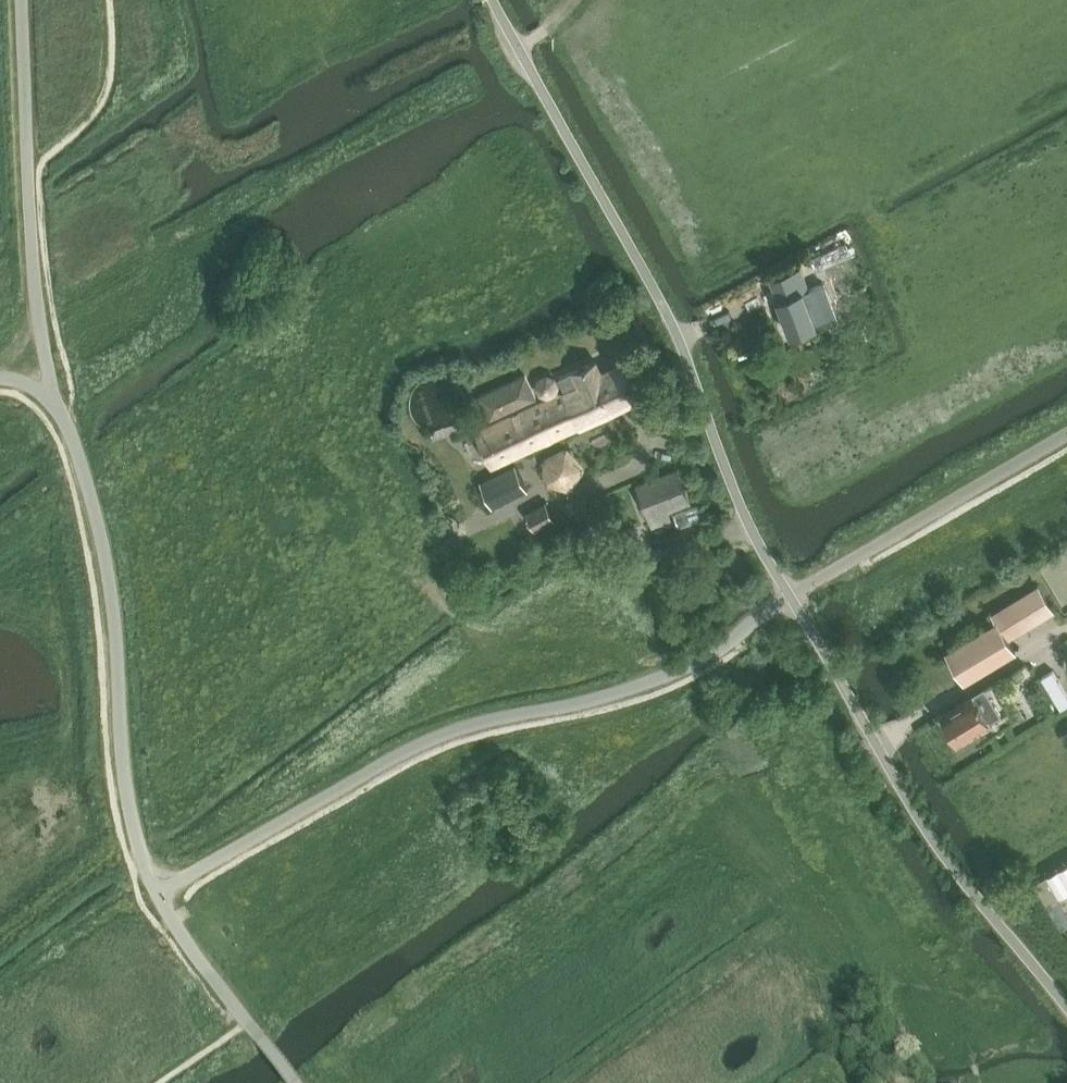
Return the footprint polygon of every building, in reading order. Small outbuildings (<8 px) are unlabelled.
[(814,255),(819,267),(854,253),(849,241),(814,255)] [(778,300),(791,334),(817,325),(804,291),(810,289),(801,267),(771,279),(775,289),(779,299),(778,300)] [(476,433),(492,468),(643,397),(625,361),(602,371),(596,360),(560,378),(566,391),(476,433)] [(529,375),(483,395),(494,418),(539,397),(529,375)] [(468,412),(468,407),(468,401),(466,397),(465,393),(461,389),(454,384),(449,382),(444,381),(439,381),(433,383),(425,388),(422,391),(419,396),(417,401),(417,406),(418,415),(420,419),(423,424),(431,430),(437,432),(440,432),(446,432),(452,431),(456,428),(460,425),(464,421),(466,417),(468,412)] [(580,484),(580,450),(549,450),(549,485),(580,484)] [(515,464),(480,481),(493,507),(528,490),(515,464)] [(637,485),(650,517),(690,501),(678,469),(637,485)] [(546,502),(527,513),(536,529),(555,519),(546,502)] [(947,651),(966,682),(1016,651),(1008,638),(1053,611),(1038,586),(993,613),(997,620),(947,651)] [(942,715),(957,741),(976,729),(977,731),(988,725),(986,723),(1001,714),(985,687),(973,694),(973,693),(957,703),(958,705),(942,715)] [(1051,903),(1060,897),(1061,899),(1066,895),(1066,865),(1038,882),(1051,903)]
